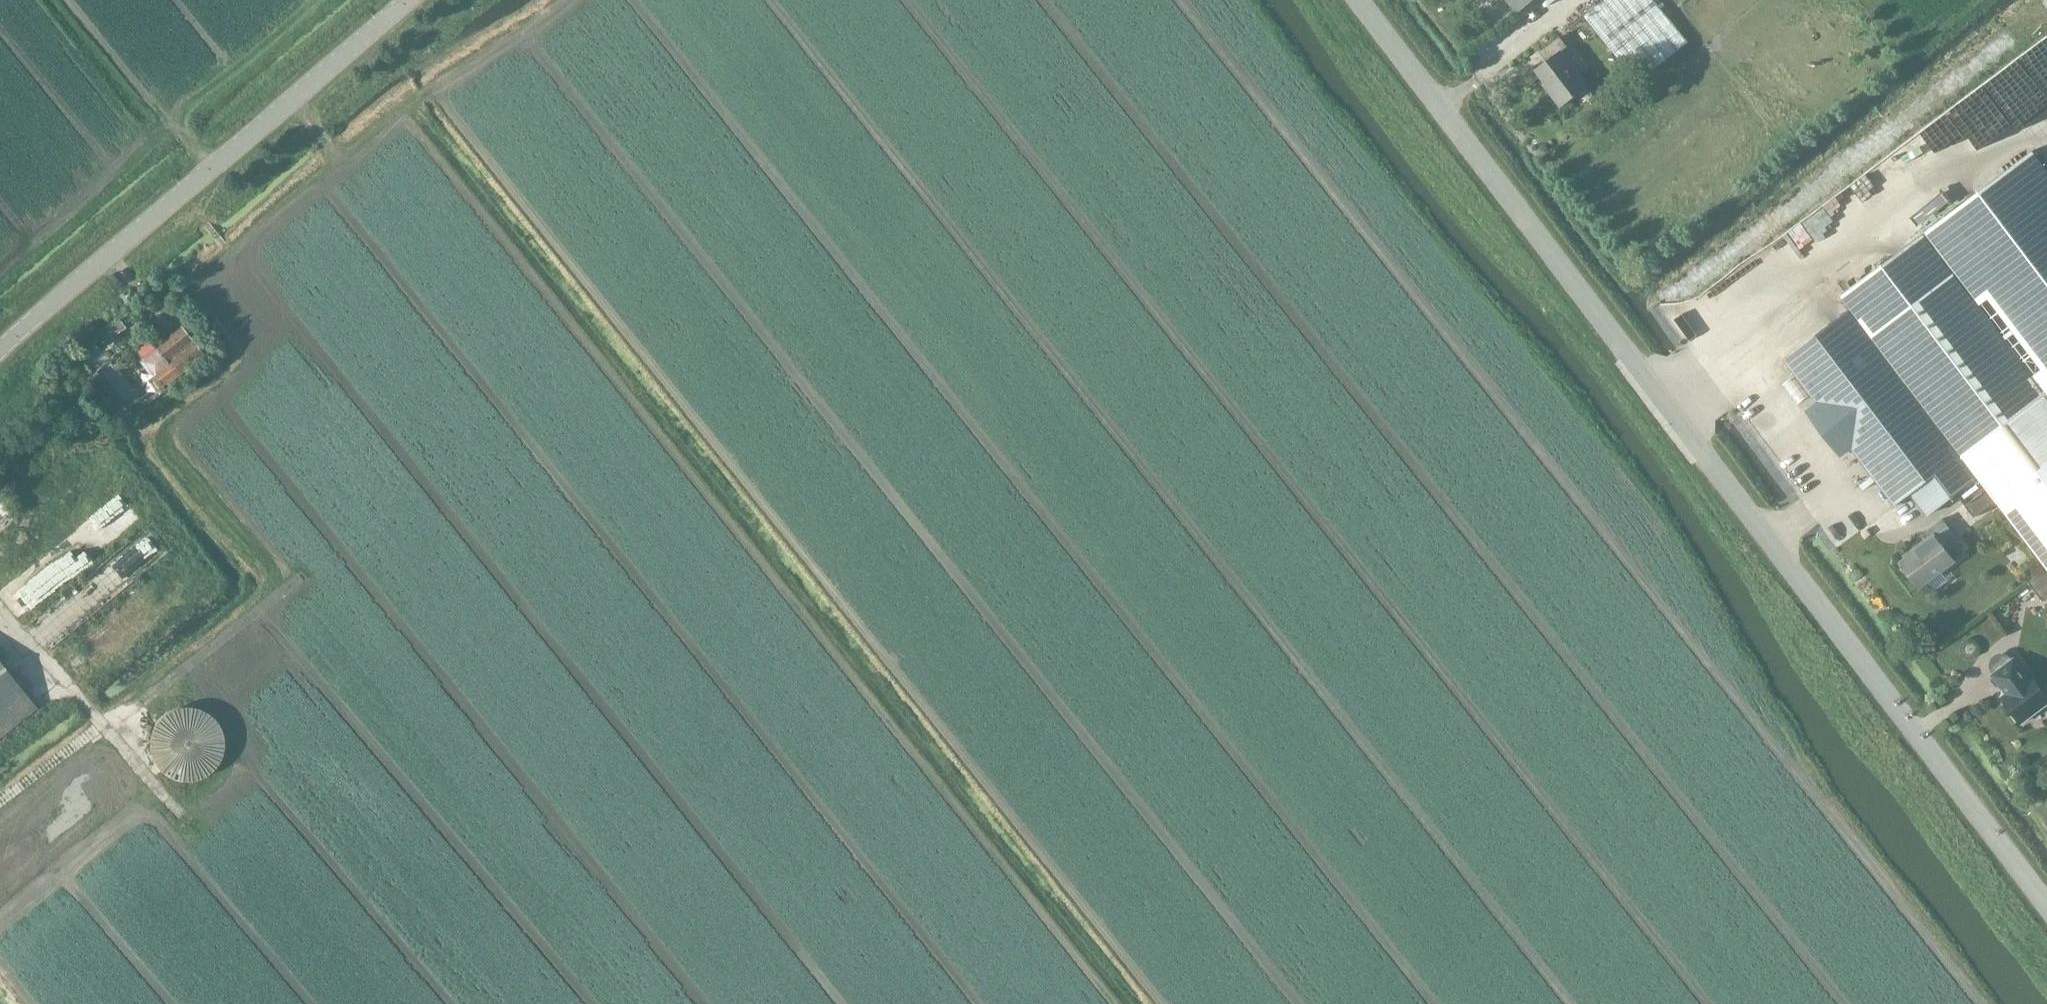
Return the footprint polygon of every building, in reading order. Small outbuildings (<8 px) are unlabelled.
[(1518,12),(1533,0),(1508,0),(1518,12)] [(1652,0),(1600,0),(1581,16),(1637,82),(1686,41),(1652,0)] [(1561,105),(1587,85),(1561,51),(1567,47),(1560,36),(1540,52),(1547,62),(1537,69),(1552,90),(1550,91),(1561,105)] [(1881,152),(1894,173),(1917,158),(1935,184),(2031,123),(2021,109),(2040,97),(2046,108),(2046,84),(2046,82),(2038,87),(2022,62),(1881,152)] [(2032,150),(1838,297),(1848,311),(1785,359),(1820,398),(1806,410),(1840,455),(1851,447),(1895,504),(1911,492),(1928,514),(1956,493),(1974,517),(1996,500),(2046,567),(2046,568),(2046,170),(2032,150)] [(155,346),(157,349),(141,361),(153,377),(148,380),(156,392),(178,374),(204,353),(181,326),(155,346)] [(116,494),(102,503),(109,514),(123,505),(116,494)] [(1947,552),(1960,542),(1942,518),(1925,531),(1930,537),(1911,551),(1913,553),(1900,562),(1919,587),(1954,560),(1947,552)] [(2046,597),(2046,568),(2046,567),(2028,582),(2042,601),(2046,597)] [(2028,676),(2014,658),(1992,675),(2006,693),(2001,697),(2021,723),(2046,703),(2046,698),(2030,675),(2028,676)] [(37,707),(0,661),(0,736),(37,707)] [(161,718),(153,728),(150,737),(150,743),(149,751),(152,761),(158,769),(161,773),(168,779),(177,782),(186,783),(196,782),(204,779),(211,774),(215,769),(221,763),(224,755),(225,748),(225,742),(223,734),(221,728),(214,718),(207,713),(200,710),(190,708),(181,708),(171,711),(161,718)]
